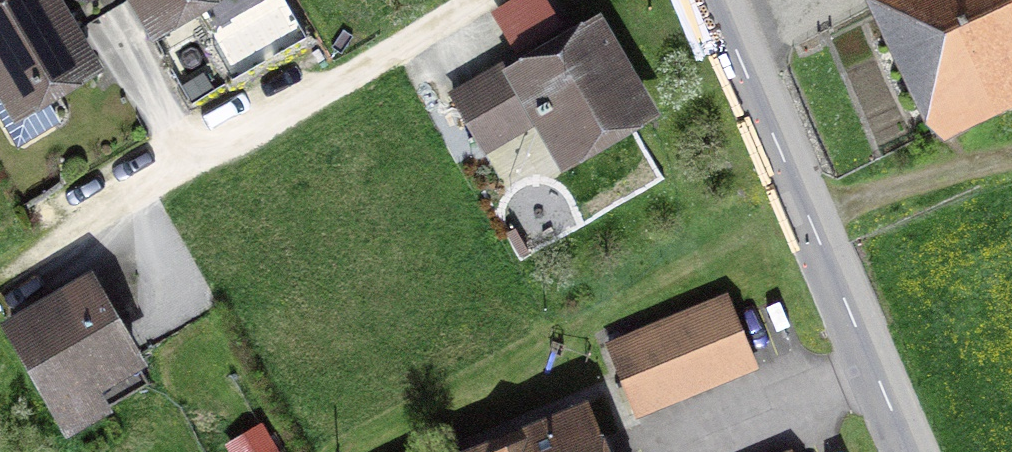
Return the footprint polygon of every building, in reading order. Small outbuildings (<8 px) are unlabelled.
[(17,153),(61,126),(43,95),(89,67),(49,0),(0,0),(0,78),(9,92),(0,98),(0,124),(17,153)] [(154,25),(198,0),(140,0),(154,25)] [(208,10),(225,0),(202,0),(208,10)] [(940,109),(1011,74),(1011,0),(887,0),(940,109)] [(512,58),(447,95),(483,159),(533,131),(561,180),(660,124),(601,20),(517,67),(512,58)] [(139,362),(93,283),(8,332),(67,432),(115,404),(103,383),(139,362)] [(760,365),(727,287),(605,338),(638,417),(760,365)] [(588,390),(435,451),(613,451),(588,390)] [(261,420),(224,439),(231,451),(278,451),(261,420)]
